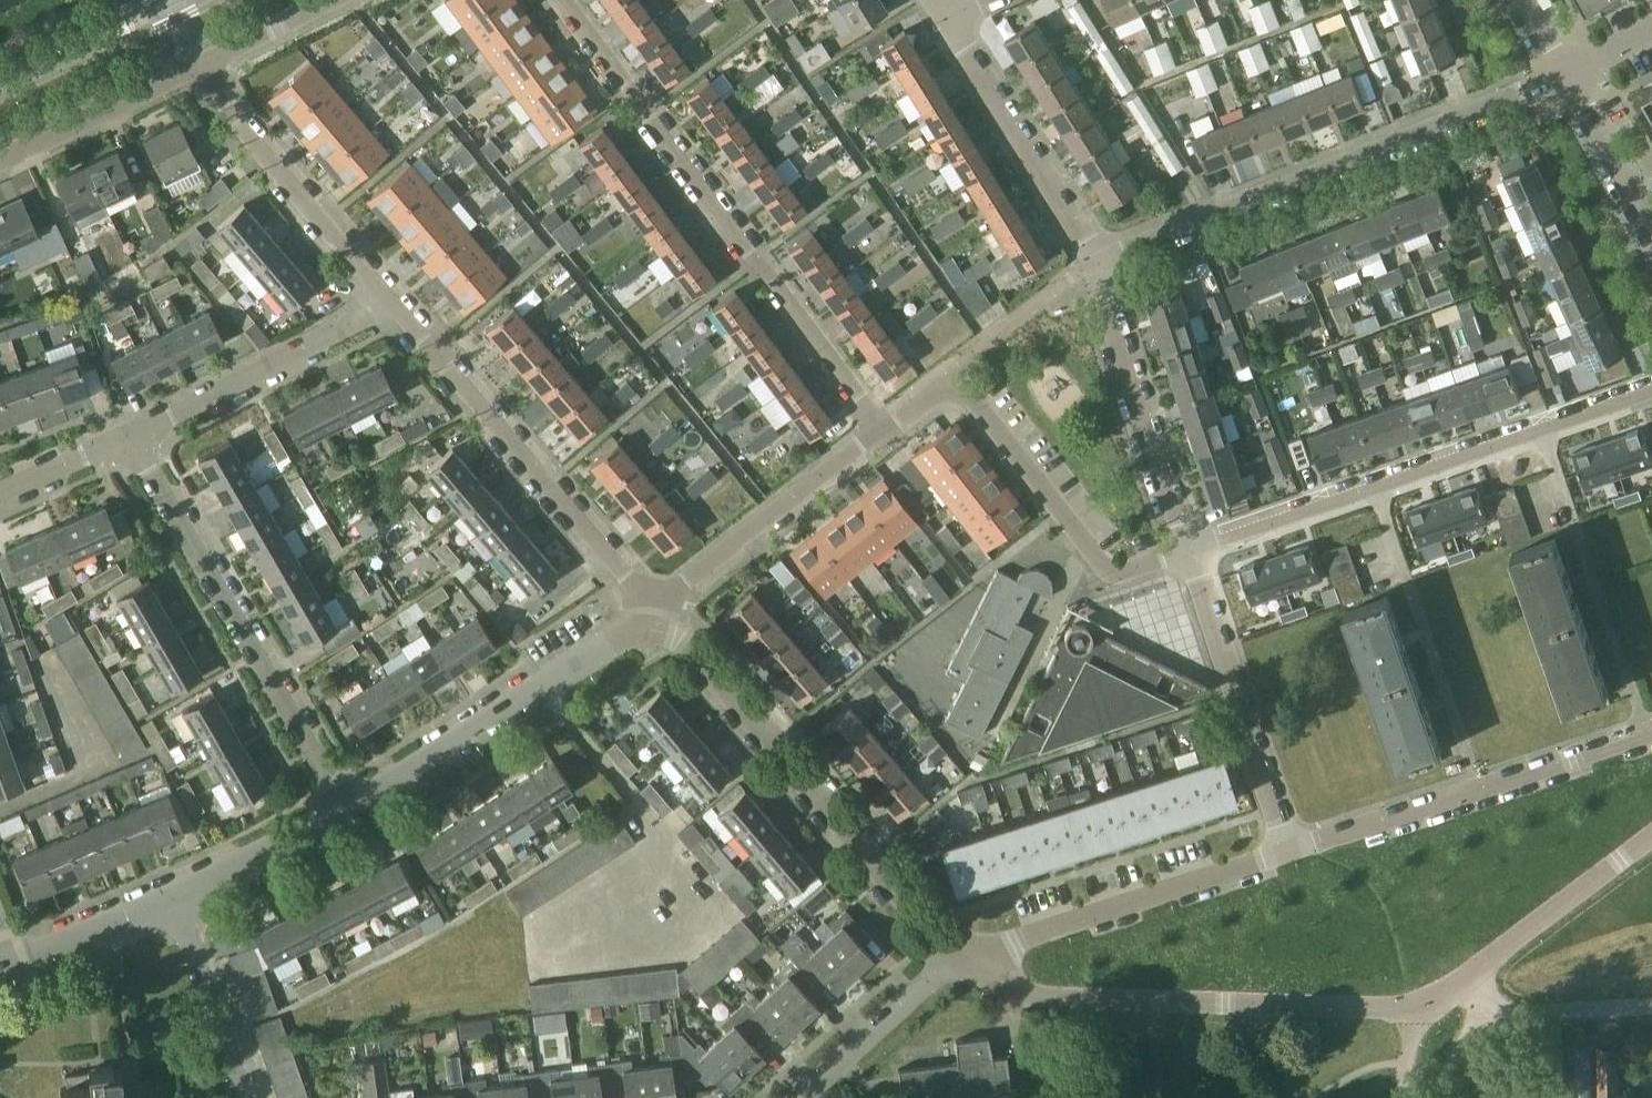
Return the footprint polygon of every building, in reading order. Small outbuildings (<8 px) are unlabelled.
[(463,23),(494,0),(445,0),(463,23)] [(463,23),(481,47),(520,18),(507,0),(494,0),(463,23)] [(639,0),(604,0),(617,17),(639,0)] [(655,22),(639,0),(617,17),(632,38),(655,22)] [(762,4),(768,14),(790,0),(768,0),(762,4)] [(799,10),(792,0),(790,0),(768,14),(775,25),(799,10)] [(839,2),(855,27),(884,9),(879,0),(843,0),(839,2)] [(1068,7),(1080,26),(1092,18),(1080,0),(1079,0),(1068,7)] [(1115,23),(1141,11),(1136,0),(1104,0),(1115,23)] [(1141,11),(1164,0),(1136,0),(1141,11)] [(1259,2),(1271,28),(1281,24),(1271,0),(1265,0),(1259,2)] [(1295,17),(1307,13),(1301,0),(1288,0),(1295,17)] [(1434,0),(1396,0),(1403,18),(1436,4),(1434,0)] [(1248,6),(1259,32),(1271,28),(1259,2),(1248,6)] [(1436,4),(1403,18),(1414,44),(1447,30),(1436,4)] [(710,7),(697,17),(704,26),(717,17),(710,7)] [(1364,9),(1351,14),(1360,36),(1373,31),(1364,9)] [(692,36),(704,26),(697,17),(684,26),(692,36)] [(520,18),(481,47),(498,71),(538,41),(520,18)] [(1093,46),(1105,38),(1092,18),(1080,26),(1093,46)] [(1229,44),(1218,19),(1207,23),(1219,48),(1229,44)] [(1035,20),(1006,38),(1021,63),(1050,44),(1035,20)] [(1312,20),(1302,23),(1312,49),(1322,45),(1312,20)] [(648,60),(671,43),(655,22),(632,38),(648,60)] [(1197,27),(1207,53),(1219,48),(1207,23),(1197,27)] [(1291,28),(1301,54),(1312,49),(1302,23),(1291,28)] [(858,47),(866,60),(884,50),(895,67),(918,52),(904,29),(891,37),(886,29),(858,47)] [(1425,70),(1458,57),(1447,30),(1414,44),(1425,70)] [(1383,53),(1373,31),(1360,36),(1369,58),(1383,53)] [(797,56),(806,71),(830,56),(820,40),(805,50),(793,32),(784,37),(796,56),(797,56)] [(375,36),(364,45),(370,52),(381,43),(375,36)] [(1177,65),(1166,39),(1156,43),(1167,69),(1177,65)] [(1260,40),(1251,44),(1261,70),(1271,66),(1260,40)] [(538,41),(498,71),(516,95),(556,65),(538,41)] [(381,43),(370,52),(376,59),(386,50),(381,43)] [(664,82),(687,65),(671,43),(648,60),(664,82)] [(1144,48),(1155,74),(1167,69),(1156,43),(1144,48)] [(1050,44),(1021,63),(1036,87),(1065,68),(1050,44)] [(1239,49),(1249,74),(1261,70),(1251,44),(1239,49)] [(1097,52),(1110,73),(1122,66),(1109,46),(1100,51),(1097,52)] [(416,48),(406,57),(411,64),(422,55),(416,48)] [(918,52),(895,67),(909,90),(932,75),(918,52)] [(422,55),(411,64),(417,71),(428,62),(422,55)] [(1370,61),(1380,84),(1393,79),(1384,56),(1370,61)] [(1219,86),(1208,61),(1199,65),(1209,90),(1219,86)] [(311,62),(273,95),(292,117),(330,85),(311,62)] [(762,64),(750,73),(757,83),(770,74),(762,64)] [(556,65),(516,95),(534,119),(574,89),(556,65)] [(1187,69),(1197,95),(1209,90),(1199,65),(1187,69)] [(1123,93),(1134,86),(1122,66),(1110,73),(1123,93)] [(1080,92),(1065,68),(1036,87),(1051,110),(1080,92)] [(745,92),(757,83),(750,73),(738,82),(745,92)] [(1365,105),(1352,73),(1326,83),(1338,116),(1365,105)] [(873,74),(859,82),(866,93),(879,85),(873,74)] [(932,75),(909,90),(923,112),(946,98),(932,75)] [(685,95),(702,117),(725,100),(708,77),(685,95)] [(412,81),(401,90),(407,97),(418,88),(412,81)] [(859,82),(845,91),(850,99),(852,101),(866,93),(859,82)] [(1326,83),(1300,93),(1313,126),(1338,116),(1326,83)] [(330,85),(292,117),(312,140),(350,108),(330,85)] [(418,88),(407,97),(413,104),(424,96),(418,88)] [(574,89),(534,119),(551,142),(591,113),(574,89)] [(1080,92),(1051,110),(1065,134),(1095,115),(1080,92)] [(454,93),(443,102),(449,109),(459,100),(454,93)] [(1138,93),(1127,100),(1140,120),(1151,113),(1138,93)] [(1313,126),(1300,93),(1274,104),(1287,136),(1313,126)] [(923,112),(924,114),(928,121),(937,135),(961,121),(946,98),(923,112)] [(459,100),(449,109),(455,116),(465,107),(459,100)] [(702,117),(718,138),(741,121),(725,100),(702,117)] [(1261,146),(1287,136),(1274,104),(1248,114),(1261,146)] [(795,107),(782,116),(790,126),(802,116),(795,107)] [(350,108),(312,140),(331,163),(369,130),(350,108)] [(1153,141),(1165,133),(1151,113),(1140,120),(1153,141)] [(1222,124),(1235,156),(1261,146),(1248,114),(1222,124)] [(1080,158),(1110,139),(1095,115),(1065,134),(1080,158)] [(777,135),(790,126),(782,116),(770,125),(777,135)] [(901,120),(887,128),(894,139),(908,131),(901,120)] [(177,121),(143,139),(163,177),(167,184),(201,167),(197,160),(177,121)] [(718,138),(734,160),(757,142),(741,121),(718,138)] [(975,143),(961,121),(937,135),(951,158),(975,143)] [(1196,134),(1208,167),(1235,156),(1222,124),(1196,134)] [(579,142),(595,164),(618,148),(602,125),(579,142)] [(881,148),(894,139),(887,128),(874,137),(881,148)] [(369,130),(331,163),(351,185),(388,153),(369,130)] [(1166,136),(1154,144),(1173,173),(1185,165),(1166,136)] [(491,138),(480,147),(486,154),(496,145),(491,138)] [(1080,158),(1095,181),(1125,163),(1110,139),(1080,158)] [(757,142),(734,160),(750,181),(773,164),(757,142)] [(989,166),(975,143),(951,158),(965,181),(989,166)] [(464,145),(453,154),(459,161),(470,152),(464,145)] [(496,145),(486,154),(491,161),(502,152),(496,145)] [(834,153),(852,180),(862,173),(844,147),(834,153)] [(595,164),(611,186),(634,169),(618,148),(595,164)] [(827,149),(814,159),(821,170),(834,160),(827,149)] [(115,151),(86,166),(103,201),(132,186),(115,151)] [(470,152),(459,161),(465,168),(476,159),(470,152)] [(808,179),(821,170),(814,159),(801,168),(805,174),(808,179)] [(1536,159),(1505,173),(1517,200),(1548,186),(1536,159)] [(409,163),(372,196),(391,218),(429,186),(409,163)] [(1111,206),(1140,187),(1125,163),(1095,181),(1111,206)] [(766,202),(789,185),(784,178),(773,164),(750,181),(766,202)] [(929,165),(915,174),(922,184),(935,176),(929,165)] [(56,180),(73,215),(79,228),(109,214),(103,201),(86,166),(56,180)] [(1003,189),(989,166),(965,181),(980,204),(1003,189)] [(634,169),(611,186),(627,207),(650,190),(634,169)] [(575,173),(562,182),(569,192),(582,183),(575,173)] [(908,192),(922,184),(915,174),(902,182),(908,192)] [(195,198),(204,210),(231,190),(222,177),(195,198)] [(556,201),(569,192),(562,182),(549,192),(556,201)] [(1439,184),(1415,194),(1428,226),(1452,216),(1439,184)] [(782,225),(805,207),(789,185),(766,202),(782,225)] [(429,186),(391,218),(410,241),(448,209),(429,186)] [(1517,200),(1528,224),(1559,209),(1548,186),(1517,200)] [(980,204),(994,226),(1017,212),(1003,189),(980,204)] [(501,190),(491,199),(496,206),(507,197),(502,191),(502,190),(501,190)] [(650,190),(627,207),(643,229),(666,212),(650,190)] [(1428,226),(1415,194),(1391,203),(1403,236),(1428,226)] [(507,197),(496,206),(502,213),(513,204),(507,197)] [(1490,198),(1476,204),(1481,215),(1495,209),(1490,198)] [(55,221),(36,231),(20,199),(0,209),(0,249),(10,244),(22,268),(67,246),(55,221)] [(243,203),(216,226),(234,247),(261,224),(243,203)] [(1391,203),(1367,213),(1379,245),(1383,254),(1393,249),(1390,241),(1403,236),(1391,203)] [(141,238),(148,252),(173,234),(158,204),(143,211),(153,232),(141,238)] [(448,209),(410,241),(429,264),(467,231),(448,209)] [(549,230),(564,221),(556,209),(542,218),(549,230)] [(965,220),(962,215),(958,209),(945,218),(952,229),(965,220)] [(1486,228),(1500,223),(1495,209),(1481,215),(1486,228)] [(1570,233),(1559,209),(1528,224),(1538,247),(1570,233)] [(643,229),(659,250),(682,233),(666,212),(643,229)] [(1017,212),(994,226),(1001,237),(1008,249),(1031,234),(1017,212)] [(1367,213),(1343,222),(1355,255),(1360,266),(1382,257),(1381,254),(1383,254),(1379,245),(1367,213)] [(606,216),(594,225),(601,235),(613,226),(606,216)] [(866,217),(854,226),(861,237),(873,228),(866,217)] [(945,218),(931,226),(938,237),(952,229),(945,218)] [(526,220),(515,229),(521,236),(531,227),(526,220)] [(1343,222),(1318,232),(1331,264),(1335,276),(1336,278),(1341,290),(1351,286),(1352,287),(1364,282),(1359,269),(1361,269),(1360,266),(1355,255),(1343,222)] [(279,245),(261,224),(234,247),(252,268),(279,245)] [(588,244),(601,235),(594,225),(581,235),(588,244)] [(182,255),(206,237),(197,226),(173,244),(182,255)] [(849,246),(861,237),(854,226),(841,235),(849,246)] [(788,247),(804,270),(827,252),(811,230),(788,247)] [(467,231),(429,264),(449,286),(486,254),(467,231)] [(1318,232),(1294,241),(1307,274),(1331,264),(1318,232)] [(682,233),(659,250),(675,272),(698,255),(682,233)] [(1581,257),(1570,233),(1538,247),(1549,271),(1581,257)] [(1046,258),(1031,234),(1008,249),(1008,250),(990,262),(993,266),(993,268),(997,273),(1016,262),(1023,273),(1046,258)] [(1496,251),(1495,252),(1500,264),(1514,258),(1510,246),(1509,246),(1504,234),(1491,240),(1496,251)] [(1294,241),(1270,251),(1283,283),(1307,274),(1294,241)] [(296,265),(279,245),(252,268),(269,288),(296,265)] [(1449,247),(1437,251),(1443,266),(1454,261),(1449,247)] [(73,258),(87,288),(102,281),(88,251),(73,258)] [(1235,309),(1257,300),(1255,294),(1283,283),(1270,251),(1242,262),(1248,276),(1226,286),(1235,309)] [(1424,257),(1429,271),(1443,266),(1437,251),(1424,257)] [(820,291),(843,274),(827,252),(804,270),(820,291)] [(171,268),(164,254),(141,268),(148,281),(171,268)] [(486,254),(449,286),(468,309),(506,276),(486,254)] [(691,294),(714,277),(698,255),(675,272),(691,294)] [(993,268),(993,266),(990,262),(986,256),(973,265),(980,276),(993,268)] [(210,268),(201,257),(191,265),(200,276),(210,268)] [(1591,280),(1581,257),(1549,271),(1560,295),(1591,280)] [(1505,276),(1519,270),(1514,258),(1500,264),(1505,276)] [(638,259),(626,268),(632,278),(645,268),(638,259)] [(899,261),(886,270),(893,279),(906,270),(899,261)] [(314,286),(296,265),(269,288),(287,309),(314,286)] [(959,274),(963,281),(966,285),(975,279),(976,278),(980,276),(973,265),(959,274)] [(1405,280),(1399,266),(1389,271),(1394,285),(1405,280)] [(220,279),(210,268),(200,276),(210,287),(220,279)] [(620,287),(632,278),(626,268),(613,278),(620,287)] [(880,288),(893,279),(886,270),(873,279),(880,288)] [(1376,276),(1381,290),(1394,285),(1389,271),(1376,276)] [(843,274),(820,291),(836,313),(859,296),(859,295),(845,276),(844,274),(843,274)] [(177,276),(164,282),(169,292),(182,286),(177,276)] [(955,286),(954,287),(974,316),(992,306),(975,279),(966,285),(963,281),(955,286)] [(1591,280),(1560,295),(1571,318),(1602,304),(1591,280)] [(150,289),(155,299),(169,292),(164,282),(150,289)] [(1351,286),(1341,290),(1346,304),(1357,300),(1351,286)] [(567,288),(555,299),(564,308),(576,298),(569,291),(567,288)] [(1182,289),(1148,301),(1157,326),(1190,315),(1182,289)] [(734,290),(712,307),(728,329),(751,312),(734,290)] [(1222,290),(1207,295),(1212,307),(1227,302),(1222,290)] [(1327,295),(1333,309),(1346,304),(1341,290),(1327,295)] [(1529,295),(1514,300),(1519,312),(1533,306),(1529,295)] [(859,296),(836,313),(852,334),(876,318),(869,308),(859,296)] [(235,297),(225,305),(235,317),(245,308),(235,297)] [(653,308),(666,325),(680,315),(667,297),(653,308)] [(552,319),(564,308),(555,299),(544,309),(552,319)] [(128,300),(116,306),(122,317),(134,310),(128,300)] [(1217,320),(1232,315),(1227,302),(1212,307),(1217,320)] [(930,303),(917,312),(925,323),(938,313),(930,303)] [(1576,330),(1566,335),(1571,347),(1613,328),(1602,304),(1571,318),(1576,330)] [(511,305),(484,328),(503,350),(530,327),(511,305)] [(1309,319),(1303,305),(1292,310),(1298,324),(1309,319)] [(102,314),(107,324),(122,317),(116,306),(102,314)] [(1538,319),(1533,306),(1519,312),(1524,325),(1538,319)] [(255,320),(245,308),(235,317),(245,328),(255,320)] [(65,319),(61,309),(33,319),(36,328),(65,319)] [(224,340),(208,309),(184,321),(200,352),(224,340)] [(1279,315),(1285,329),(1298,324),(1292,310),(1279,315)] [(1379,310),(1356,320),(1361,332),(1384,322),(1379,310)] [(767,333),(751,312),(728,329),(744,350),(767,333)] [(912,332),(925,323),(917,312),(904,322),(912,332)] [(1190,315),(1157,326),(1165,351),(1198,340),(1209,336),(1202,313),(1191,317),(1190,315)] [(891,339),(876,318),(852,334),(868,356),(891,339)] [(36,328),(33,319),(7,328),(10,338),(36,328)] [(184,321),(160,334),(176,364),(200,352),(184,321)] [(503,350),(522,372),(549,348),(530,327),(503,350)] [(0,330),(0,341),(10,338),(7,328),(0,330)] [(1624,351),(1613,328),(1571,347),(1577,361),(1588,356),(1592,366),(1624,351)] [(605,331),(593,342),(601,351),(613,340),(605,331)] [(1480,332),(1468,336),(1474,350),(1485,346),(1480,332)] [(767,333),(744,350),(760,371),(783,355),(767,333)] [(176,364),(160,334),(137,346),(153,377),(176,364)] [(707,338),(695,347),(702,357),(715,348),(707,338)] [(1241,338),(1226,344),(1231,356),(1245,350),(1241,338)] [(884,378),(908,361),(891,339),(868,356),(884,378)] [(1207,364),(1198,340),(1165,351),(1173,375),(1207,364)] [(589,361),(601,351),(593,342),(581,352),(589,361)] [(76,353),(48,362),(63,400),(89,391),(82,369),(90,366),(83,343),(74,346),(76,353)] [(1547,343),(1533,349),(1538,361),(1552,354),(1547,343)] [(112,358),(128,389),(153,377),(137,346),(112,358)] [(690,366),(702,357),(695,347),(682,356),(690,366)] [(549,348),(522,372),(540,393),(567,370),(568,371),(579,362),(578,360),(570,350),(568,353),(559,360),(550,349),(549,348)] [(1436,363),(1431,348),(1419,352),(1424,367),(1436,363)] [(1250,363),(1245,350),(1231,356),(1236,369),(1250,363)] [(1407,357),(1412,371),(1424,367),(1419,352),(1407,357)] [(1521,396),(1516,384),(1509,364),(1507,364),(1503,352),(1478,361),(1482,373),(1481,373),(1493,406),(1521,396)] [(1528,352),(1513,358),(1509,364),(1516,384),(1538,377),(1528,352)] [(1547,385),(1562,379),(1552,354),(1538,361),(1547,385)] [(799,376),(783,355),(760,371),(776,393),(799,376)] [(48,362),(22,372),(36,410),(63,400),(48,362)] [(379,363),(354,376),(371,408),(395,395),(379,363)] [(1207,364),(1173,375),(1181,400),(1215,389),(1207,364)] [(1387,380),(1382,366),(1370,370),(1375,385),(1387,380)] [(567,370),(540,393),(559,414),(586,391),(568,371),(567,370)] [(1358,374),(1363,389),(1375,385),(1370,370),(1358,374)] [(0,379),(0,393),(9,419),(36,410),(22,372),(0,379)] [(1457,382),(1468,414),(1493,406),(1481,373),(1457,382)] [(354,376),(331,388),(347,420),(371,408),(354,376)] [(799,376),(776,393),(792,414),(815,397),(799,376)] [(740,380),(727,389),(734,400),(747,390),(740,380)] [(627,381),(615,392),(623,402),(635,391),(627,381)] [(1432,390),(1444,423),(1468,414),(1457,382),(1432,390)] [(1334,383),(1321,387),(1326,401),(1338,397),(1334,383)] [(1259,387),(1245,392),(1250,405),(1264,399),(1259,387)] [(1308,391),(1313,406),(1326,401),(1321,387),(1308,391)] [(331,388),(307,400),(324,432),(347,420),(331,388)] [(721,409),(734,400),(727,389),(714,398),(721,409)] [(1215,389),(1181,400),(1190,425),(1223,414),(1215,389)] [(1408,399),(1419,431),(1444,423),(1432,390),(1408,399)] [(578,437),(605,413),(586,391),(559,414),(578,437)] [(9,419),(0,393),(0,422),(9,419)] [(831,419),(815,397),(792,414),(808,436),(831,419)] [(1254,417),(1269,412),(1264,399),(1250,405),(1254,417)] [(1408,399),(1384,407),(1395,440),(1419,431),(1408,399)] [(299,445),(324,432),(307,400),(283,413),(299,445)] [(1384,407),(1359,416),(1370,448),(1395,440),(1384,407)] [(1190,425),(1198,449),(1231,438),(1223,414),(1190,425)] [(1359,416),(1334,424),(1346,457),(1370,448),(1359,416)] [(671,423),(660,433),(668,443),(679,433),(671,423)] [(772,423),(759,433),(766,442),(779,433),(772,423)] [(1309,433),(1320,466),(1346,457),(1334,424),(1309,433)] [(950,425),(911,456),(929,479),(969,449),(950,425)] [(273,428),(256,439),(261,450),(280,439),(273,428)] [(1608,440),(1620,476),(1651,464),(1651,455),(1642,428),(1608,440)] [(399,429),(385,436),(391,447),(405,440),(399,429)] [(656,452),(668,443),(660,433),(648,443),(656,452)] [(754,452),(766,442),(759,433),(746,442),(754,452)] [(1278,435),(1264,441),(1269,453),(1284,449),(1278,435)] [(372,443),(378,454),(391,447),(385,436),(372,443)] [(1231,438),(1198,449),(1206,474),(1239,463),(1231,438)] [(278,461),(289,454),(280,439),(261,450),(262,452),(270,448),(278,461)] [(616,439),(588,463),(607,485),(635,462),(616,439)] [(229,440),(198,458),(211,482),(242,464),(229,440)] [(1608,440),(1573,453),(1586,488),(1620,476),(1608,440)] [(451,448),(424,471),(442,492),(469,469),(451,448)] [(969,449),(929,479),(948,503),(987,472),(969,449)] [(1277,474),(1292,469),(1284,449),(1269,453),(1277,474)] [(357,465),(352,453),(338,460),(344,472),(357,465)] [(325,467),(330,479),(344,472),(338,460),(325,467)] [(635,462),(607,485),(625,507),(653,483),(635,462)] [(1215,502),(1249,491),(1239,463),(1206,474),(1215,502)] [(256,487),(242,464),(211,482),(225,505),(256,487)] [(709,467),(697,477),(705,487),(717,476),(709,467)] [(469,469),(442,492),(459,512),(486,489),(469,469)] [(987,472),(948,503),(966,526),(1005,496),(987,472)] [(308,488),(300,474),(289,481),(297,494),(308,488)] [(693,497),(705,487),(697,477),(685,487),(693,497)] [(653,483),(625,507),(644,529),(672,505),(673,506),(684,496),(683,495),(675,486),(663,495),(654,484),(653,483)] [(887,483),(863,502),(894,541),(917,523),(910,512),(901,502),(893,492),(887,483)] [(903,484),(893,492),(901,502),(911,494),(903,484)] [(1519,498),(1515,485),(1493,493),(1497,506),(1519,498)] [(1476,486),(1442,498),(1454,534),(1489,522),(1476,486)] [(269,510),(256,487),(225,505),(238,528),(269,510)] [(315,501),(308,488),(297,494),(304,507),(315,501)] [(486,489),(459,512),(476,532),(504,509),(486,489)] [(1639,489),(1626,494),(1629,502),(1642,498),(1639,489)] [(911,494),(901,502),(910,512),(920,505),(911,494)] [(1626,494),(1614,498),(1617,506),(1629,502),(1626,494)] [(1005,496),(966,526),(984,550),(1024,519),(1005,496)] [(1442,498),(1407,510),(1419,546),(1454,534),(1442,498)] [(1499,514),(1501,519),(1524,511),(1519,498),(1497,506),(1499,514)] [(406,515),(399,521),(403,525),(419,511),(409,499),(399,508),(406,515)] [(863,502),(840,520),(871,559),(894,541),(863,502)] [(103,505),(78,516),(92,548),(118,537),(103,505)] [(672,505),(644,529),(662,551),(690,527),(673,506),(672,505)] [(504,509),(476,532),(494,553),(521,529),(504,509)] [(238,528),(246,541),(252,551),(282,533),(269,510),(238,528)] [(429,522),(419,511),(403,525),(409,532),(416,527),(419,530),(429,522)] [(1528,524),(1524,511),(1501,519),(1505,532),(1528,524)] [(78,516),(53,527),(68,559),(92,548),(78,516)] [(316,527),(324,540),(335,534),(327,520),(316,527)] [(840,520),(816,538),(847,578),(871,559),(840,520)] [(1509,544),(1532,536),(1528,524),(1505,532),(1509,544)] [(946,525),(936,533),(944,543),(954,535),(946,525)] [(53,527),(30,537),(44,569),(68,559),(53,527)] [(511,573),(538,549),(521,529),(494,553),(511,573)] [(296,557),(282,533),(252,551),(265,575),(296,557)] [(331,553),(343,547),(335,534),(324,540),(331,553)] [(954,535),(944,543),(952,554),(962,546),(954,535)] [(29,538),(5,548),(7,552),(20,581),(24,591),(25,590),(37,585),(49,580),(44,569),(30,537),(29,538)] [(816,538),(793,557),(824,596),(847,578),(816,538)] [(1555,538),(1550,540),(1512,553),(1564,707),(1578,702),(1580,709),(1610,701),(1607,692),(1608,692),(1555,538)] [(444,540),(434,548),(444,560),(454,551),(444,540)] [(1352,556),(1347,543),(1325,550),(1330,563),(1352,556)] [(1309,544),(1275,556),(1287,592),(1321,580),(1309,544)] [(1473,547),(1460,551),(1463,560),(1476,555),(1473,547)] [(556,570),(538,549),(511,573),(529,594),(556,570)] [(464,563),(454,551),(444,560),(454,571),(464,563)] [(1460,551),(1447,555),(1450,564),(1463,560),(1460,551)] [(1275,556),(1240,568),(1252,604),(1287,592),(1275,556)] [(1333,573),(1334,576),(1356,569),(1352,556),(1330,563),(1333,573)] [(265,575),(269,582),(278,598),(309,580),(296,557),(265,575)] [(124,572),(117,561),(102,570),(107,582),(124,572)] [(354,567),(342,573),(352,589),(363,582),(354,567)] [(1051,593),(1052,590),(1052,587),(1052,585),(1051,581),(1049,578),(1048,576),(1045,573),(1043,571),(1041,570),(1039,570),(1036,569),(1033,568),(1030,569),(1027,569),(1024,570),(1021,573),(1018,575),(1016,578),(997,569),(974,615),(945,671),(964,681),(945,720),(979,737),(1007,681),(990,673),(1033,588),(1050,597),(1050,595),(1051,593)] [(1361,582),(1356,569),(1334,576),(1338,589),(1361,582)] [(94,590),(107,582),(102,570),(88,579),(94,590)] [(783,585),(791,595),(804,584),(796,574),(783,585)] [(931,593),(940,586),(930,574),(921,581),(931,593)] [(145,580),(115,598),(129,621),(159,604),(145,580)] [(309,580),(278,598),(292,621),(323,603),(309,580)] [(479,580),(468,589),(479,600),(489,592),(479,580)] [(368,593),(369,593),(363,582),(352,589),(362,606),(360,607),(364,615),(376,608),(368,593)] [(1365,594),(1361,582),(1338,589),(1343,602),(1365,594)] [(442,584),(428,593),(435,603),(449,595),(442,584)] [(798,604),(811,593),(804,584),(791,595),(798,604)] [(940,586),(931,593),(940,605),(949,598),(940,586)] [(58,596),(55,598),(60,609),(78,599),(71,588),(69,589),(58,596)] [(750,591),(723,614),(742,636),(769,613),(750,591)] [(499,603),(489,592),(479,600),(488,612),(499,603)] [(406,607),(413,616),(435,603),(428,593),(416,600),(416,601),(406,607)] [(0,595),(0,614),(9,611),(3,594),(0,595)] [(1441,750),(1389,597),(1345,612),(1398,765),(1411,761),(1413,767),(1443,759),(1440,751),(1441,750)] [(41,606),(48,617),(60,609),(55,598),(41,606)] [(336,626),(323,603),(292,621),(305,644),(317,638),(336,626)] [(173,627),(159,604),(129,621),(143,644),(173,627)] [(1306,605),(1293,609),(1296,618),(1309,613),(1306,605)] [(1293,609),(1280,614),(1283,622),(1296,618),(1293,609)] [(9,611),(0,614),(0,621),(4,631),(15,627),(9,611)] [(397,612),(383,621),(390,632),(404,624),(397,612)] [(788,635),(769,613),(742,636),(761,658),(788,635)] [(475,615),(452,630),(471,660),(494,645),(475,615)] [(867,623),(877,635),(886,628),(876,616),(867,623)] [(336,626),(317,638),(325,653),(360,633),(351,617),(336,626)] [(820,629),(828,638),(841,627),(833,618),(820,629)] [(84,627),(93,643),(104,636),(95,621),(84,627)] [(371,629),(378,639),(390,632),(383,621),(371,629)] [(1098,632),(1097,628),(1088,631),(1088,629),(1087,628),(1086,626),(1085,624),(1082,623),(1081,622),(1079,621),(1077,621),(1076,621),(1074,622),(1071,623),(1070,623),(1068,624),(1067,626),(1066,628),(1065,629),(1065,631),(1065,632),(1065,634),(1065,635),(1065,637),(1066,638),(1057,641),(1059,645),(1000,760),(1213,689),(1098,632)] [(173,627),(143,644),(157,667),(186,650),(173,627)] [(836,646),(849,636),(841,627),(828,638),(836,646)] [(886,628),(877,635),(886,648),(895,640),(886,628)] [(54,645),(61,657),(86,642),(79,630),(54,645)] [(452,630),(430,645),(449,675),(471,660),(452,630)] [(806,657),(788,635),(761,658),(779,679),(806,657)] [(101,657),(113,650),(104,636),(93,643),(101,657)] [(93,654),(86,642),(61,657),(68,668),(93,654)] [(339,651),(346,661),(358,653),(352,643),(339,651)] [(430,645),(407,659),(427,689),(449,675),(430,645)] [(22,646),(11,650),(17,668),(28,664),(22,646)] [(200,674),(186,650),(157,667),(171,691),(200,674)] [(339,651),(327,659),(333,669),(346,661),(339,651)] [(100,666),(93,654),(68,668),(74,680),(100,666)] [(798,702),(825,679),(806,657),(779,679),(798,702)] [(407,659),(385,674),(404,703),(427,689),(407,659)] [(23,684),(34,680),(28,664),(17,668),(23,684)] [(106,677),(100,666),(74,680),(81,692),(106,677)] [(122,667),(111,673),(120,689),(131,682),(122,667)] [(385,674),(363,688),(382,718),(404,703),(385,674)] [(113,689),(106,677),(81,692),(88,703),(113,689)] [(140,696),(131,682),(120,689),(128,703),(140,696)] [(340,703),(359,733),(382,718),(363,688),(340,703)] [(120,701),(113,689),(88,703),(95,715),(120,701)] [(659,690),(632,714),(650,734),(677,711),(659,690)] [(893,690),(881,700),(890,709),(901,699),(893,690)] [(212,692),(181,710),(195,734),(225,716),(212,692)] [(41,699),(29,703),(36,720),(47,716),(41,699)] [(901,699),(890,709),(897,717),(908,707),(901,699)] [(127,712),(120,701),(95,715),(102,727),(127,712)] [(848,706),(821,729),(840,751),(867,728),(848,706)] [(694,731),(677,711),(650,734),(667,754),(694,731)] [(134,724),(127,712),(102,727),(108,738),(134,724)] [(1198,714),(1185,718),(1189,730),(1201,726),(1198,714)] [(53,732),(47,716),(36,720),(42,736),(53,732)] [(225,716),(195,734),(208,757),(239,739),(225,716)] [(1185,718),(1172,722),(1176,734),(1189,730),(1185,718)] [(140,736),(134,724),(108,738),(115,750),(140,736)] [(840,751),(859,772),(885,749),(867,728),(840,751)] [(1155,728),(1142,732),(1146,744),(1158,740),(1155,728)] [(668,755),(658,763),(674,782),(684,774),(712,751),(694,731),(667,754),(668,755)] [(3,732),(0,733),(0,762),(12,758),(3,732)] [(1142,732),(1129,736),(1133,748),(1146,744),(1142,732)] [(161,733),(149,740),(158,755),(170,748),(161,733)] [(931,734),(919,744),(926,752),(926,753),(938,742),(931,734)] [(115,750),(122,762),(147,747),(140,736),(115,750)] [(208,757),(222,780),(253,762),(239,739),(208,757)] [(606,749),(605,749),(617,763),(627,754),(617,743),(615,741),(606,749)] [(938,742),(926,753),(927,753),(934,761),(946,751),(938,742)] [(1111,742),(1099,746),(1103,758),(1115,754),(1111,742)] [(1099,746),(1086,750),(1090,762),(1103,758),(1099,746)] [(167,769),(178,763),(170,748),(158,755),(167,769)] [(885,749),(859,772),(877,794),(904,771),(885,749)] [(702,795),(729,772),(712,751),(684,774),(702,795)] [(60,752),(48,756),(54,772),(66,769),(60,752)] [(627,775),(637,767),(627,754),(617,763),(627,775)] [(151,755),(125,767),(129,776),(156,764),(151,755)] [(1236,799),(1222,755),(1221,756),(1221,757),(1200,764),(1214,806),(1236,799)] [(1068,756),(1056,760),(1060,772),(1072,768),(1068,756)] [(22,785),(12,758),(0,762),(0,793),(22,785)] [(551,760),(528,775),(548,804),(571,789),(551,760)] [(1056,760),(1043,764),(1047,776),(1060,772),(1056,760)] [(236,804),(266,786),(253,762),(222,780),(236,804)] [(1214,806),(1200,764),(1178,771),(1192,813),(1214,806)] [(125,767),(98,778),(102,787),(129,776),(125,767)] [(1025,770),(1013,774),(1017,786),(1029,782),(1025,770)] [(896,816),(923,793),(904,771),(877,794),(896,816)] [(1192,813),(1178,771),(1157,778),(1171,820),(1192,813)] [(1013,774),(1000,778),(1004,790),(1017,786),(1013,774)] [(528,775),(506,789),(525,819),(548,804),(528,775)] [(77,798),(102,787),(98,778),(72,789),(77,798)] [(1171,820),(1157,778),(1135,785),(1149,827),(1171,820)] [(187,779),(176,786),(185,801),(196,795),(187,779)] [(650,781),(640,790),(651,803),(661,794),(650,781)] [(982,784),(970,788),(974,800),(986,795),(982,784)] [(1149,827),(1135,785),(1114,792),(1127,834),(1149,827)] [(970,788),(957,792),(957,793),(961,804),(974,800),(970,788)] [(77,798),(72,789),(47,799),(51,809),(77,798)] [(506,789),(484,804),(503,834),(525,819),(506,789)] [(745,789),(718,812),(736,833),(763,810),(745,789)] [(1127,834),(1114,792),(1092,799),(1106,841),(1127,834)] [(167,794),(141,805),(157,842),(183,830),(167,794)] [(672,807),(661,794),(651,803),(662,816),(672,807)] [(205,809),(196,795),(185,801),(193,816),(205,809)] [(51,809),(47,799),(22,810),(26,820),(51,809)] [(1106,841),(1092,799),(1071,806),(1084,848),(1106,841)] [(503,834),(484,804),(461,818),(481,848),(503,834)] [(157,842),(141,805),(115,816),(131,853),(157,842)] [(1084,848),(1071,806),(1049,813),(1063,855),(1084,848)] [(938,809),(928,818),(937,828),(946,820),(938,809)] [(24,821),(26,820),(22,810),(0,819),(0,830),(2,835),(25,825),(24,821)] [(763,810),(736,833),(753,853),(780,830),(763,810)] [(1063,855),(1049,813),(1028,820),(1041,862),(1063,855)] [(131,853),(115,816),(89,827),(105,864),(131,853)] [(619,817),(608,824),(624,849),(635,841),(619,817)] [(481,848),(461,818),(439,833),(458,863),(481,848)] [(587,831),(580,820),(565,830),(572,841),(587,831)] [(1041,862),(1028,820),(1006,826),(1020,869),(1041,862)] [(608,824),(597,832),(612,856),(624,849),(608,824)] [(1020,869),(1006,826),(985,833),(998,876),(1020,869)] [(89,827),(64,838),(79,874),(105,864),(89,827)] [(551,839),(558,850),(572,841),(565,830),(551,839)] [(780,830),(753,853),(770,874),(797,850),(780,830)] [(597,832),(585,839),(601,863),(612,856),(597,832)] [(416,848),(435,878),(458,863),(439,833),(416,848)] [(998,876),(985,833),(963,840),(977,883),(998,876)] [(79,874),(64,838),(38,848),(54,885),(79,874)] [(585,839),(574,846),(590,871),(601,863),(585,839)] [(699,839),(689,847),(702,862),(712,854),(699,839)] [(977,883),(963,840),(942,847),(942,846),(940,846),(941,848),(954,890),(977,883)] [(574,846),(563,854),(578,878),(590,871),(574,846)] [(12,860),(27,897),(54,885),(38,848),(12,860)] [(535,849),(520,859),(527,870),(542,860),(535,849)] [(788,894),(815,871),(797,850),(770,874),(788,894)] [(563,854),(551,861),(567,885),(578,878),(563,854)] [(712,854),(702,862),(711,873),(721,865),(712,854)] [(413,889),(396,857),(372,870),(388,902),(413,889)] [(506,868),(513,879),(527,870),(520,859),(506,868)] [(551,861),(540,868),(556,893),(567,885),(551,861)] [(540,868),(529,876),(544,900),(556,893),(540,868)] [(388,902),(372,870),(348,882),(365,914),(388,902)] [(529,876),(517,883),(533,907),(544,900),(529,876)] [(490,878),(475,888),(482,899),(497,889),(490,878)] [(734,880),(724,888),(736,903),(746,894),(734,880)] [(348,882),(325,894),(341,926),(365,914),(348,882)] [(521,914),(533,907),(517,883),(506,890),(521,914)] [(804,902),(801,904),(810,914),(833,894),(831,892),(825,884),(804,902)] [(462,897),(469,907),(482,899),(475,888),(462,897)] [(325,894),(301,907),(318,939),(341,926),(325,894)] [(746,894),(736,903),(746,914),(756,906),(746,894)] [(318,939),(301,907),(278,919),(294,951),(318,939)] [(854,972),(871,956),(853,937),(863,928),(845,908),(828,923),(835,931),(824,940),(854,972)] [(761,940),(741,918),(731,927),(750,949),(761,940)] [(278,919),(253,931),(270,963),(271,963),(279,978),(302,966),(294,951),(278,919)] [(419,921),(403,930),(409,941),(425,933),(419,921)] [(731,927),(721,936),(740,958),(750,949),(731,927)] [(388,937),(394,949),(409,941),(403,930),(388,937)] [(721,936),(710,944),(729,967),(740,958),(721,936)] [(785,939),(779,945),(791,958),(809,977),(818,969),(836,989),(854,972),(824,940),(814,950),(807,943),(802,937),(792,946),(785,939)] [(710,944),(700,953),(719,975),(729,967),(710,944)] [(228,954),(232,967),(259,958),(255,945),(228,954)] [(378,957),(372,946),(356,954),(362,966),(378,957)] [(700,953),(690,962),(709,984),(719,975),(700,953)] [(341,962),(347,973),(362,966),(356,954),(341,962)] [(264,970),(259,958),(232,967),(236,980),(264,970)] [(791,958),(764,983),(770,990),(800,1022),(817,1006),(799,987),(809,977),(791,958)] [(680,971),(690,984),(698,993),(709,984),(690,962),(679,971),(680,971)] [(679,995),(677,980),(677,973),(676,966),(663,968),(666,996),(679,995)] [(663,968),(649,969),(652,998),(666,996),(663,968)] [(649,969),(636,971),(639,999),(652,998),(649,969)] [(268,983),(264,970),(236,980),(241,993),(268,983)] [(324,970),(309,979),(314,990),(330,982),(324,970)] [(636,971),(622,972),(626,1001),(639,999),(636,971)] [(622,972),(609,974),(612,1002),(626,1001),(622,972)] [(609,974),(596,975),(599,1004),(612,1002),(609,974)] [(596,975),(582,977),(585,1006),(586,1005),(599,1004),(596,975)] [(582,977),(569,979),(572,1007),(585,1006),(582,977)] [(294,986),(300,998),(314,990),(309,979),(294,986)] [(565,1008),(572,1007),(569,979),(555,980),(559,1009),(565,1008)] [(559,1009),(555,980),(542,982),(545,1010),(559,1009)] [(529,983),(532,1012),(545,1010),(542,982),(529,983)] [(273,996),(268,983),(241,993),(245,1005),(273,996)] [(759,1000),(753,993),(736,1009),(754,1028),(764,1019),(782,1038),(800,1022),(770,990),(759,1000)] [(277,1008),(273,996),(245,1005),(250,1018),(277,1008)] [(720,1023),(726,1030),(716,1039),(746,1072),(763,1055),(745,1036),(754,1028),(736,1009),(720,1023)] [(533,1014),(535,1033),(567,1030),(565,1010),(533,1014)] [(280,1015),(253,1024),(257,1037),(284,1027),(280,1015)] [(284,1027),(257,1037),(262,1049),(289,1040),(284,1027)] [(679,1032),(678,1033),(684,1079),(702,1077),(711,1069),(728,1088),(746,1072),(716,1039),(705,1049),(699,1043),(694,1047),(679,1032)] [(647,1066),(651,1097),(675,1097),(673,1081),(684,1079),(678,1033),(663,1035),(665,1054),(660,1055),(661,1065),(647,1066)] [(1006,1054),(993,1055),(988,1035),(956,1039),(956,1060),(897,1067),(901,1097),(936,1097),(1010,1089),(1006,1054)] [(289,1040),(262,1049),(266,1062),(293,1053),(289,1040)] [(1618,1046),(1597,1046),(1598,1097),(1620,1097),(1618,1046)] [(1572,1050),(1573,1097),(1596,1097),(1594,1049),(1572,1050)] [(293,1053),(266,1062),(270,1075),(297,1066),(293,1053)] [(365,1097),(378,1097),(389,1097),(385,1058),(361,1061),(365,1097)] [(610,1061),(614,1088),(625,1087),(626,1097),(651,1097),(647,1066),(632,1068),(631,1059),(610,1061)] [(573,1075),(576,1097),(601,1097),(600,1090),(614,1088),(610,1061),(586,1064),(587,1074),(573,1075)] [(53,1073),(56,1097),(118,1097),(113,1065),(53,1073)] [(297,1066),(270,1075),(275,1088),(302,1078),(297,1066)] [(535,1071),(538,1097),(540,1097),(552,1097),(576,1097),(573,1075),(559,1077),(558,1068),(535,1071)] [(535,1071),(513,1074),(515,1083),(501,1085),(502,1097),(538,1097),(535,1071)] [(501,1085),(487,1087),(486,1077),(461,1081),(464,1097),(502,1097),(501,1085)] [(275,1088),(278,1097),(286,1097),(306,1091),(302,1078),(275,1088)] [(427,1094),(428,1097),(464,1097),(461,1081),(441,1083),(442,1092),(427,1094)] [(427,1094),(413,1096),(412,1087),(390,1090),(391,1097),(428,1097),(427,1094)]
